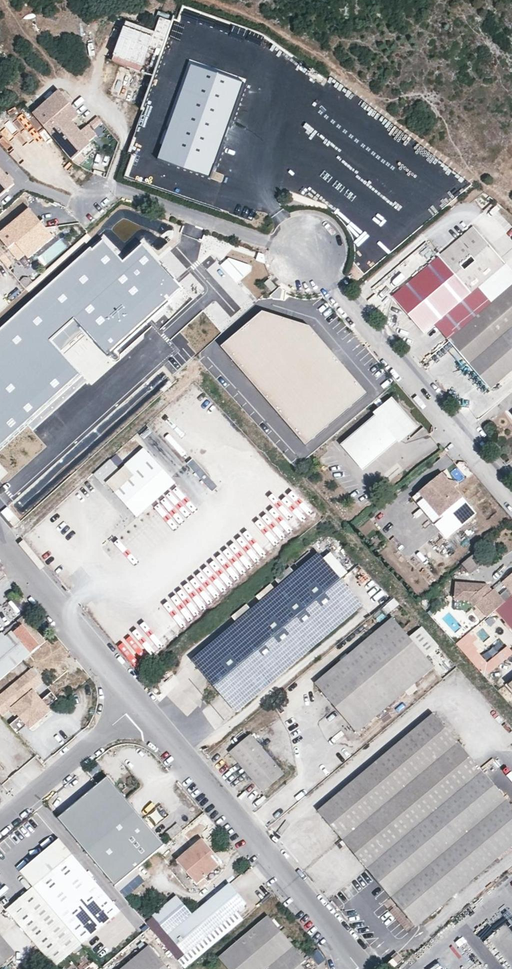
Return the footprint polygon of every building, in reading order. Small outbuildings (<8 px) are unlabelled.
[(174,25),(176,19),(160,14),(158,20),(174,25)] [(164,53),(174,25),(160,20),(155,34),(150,48),(164,53)] [(126,24),(124,30),(153,40),(155,34),(126,24)] [(153,40),(124,30),(115,58),(143,68),(148,54),(153,40)] [(162,59),(164,53),(150,48),(148,54),(162,59)] [(141,74),(143,68),(115,58),(113,64),(141,74)] [(208,177),(242,85),(193,67),(159,159),(208,177)] [(133,94),(138,76),(132,74),(127,92),(133,94)] [(32,114),(71,159),(79,151),(89,142),(69,121),(61,111),(68,105),(69,104),(60,90),(32,114)] [(76,115),(68,105),(61,111),(69,121),(76,115)] [(363,117),(348,130),(353,136),(368,123),(363,117)] [(94,129),(98,135),(107,128),(102,122),(94,129)] [(94,147),(89,142),(79,151),(84,156),(94,147)] [(0,194),(15,181),(0,163),(0,193),(0,194)] [(17,258),(28,249),(31,253),(53,235),(28,206),(0,230),(0,237),(17,258)] [(335,242),(341,238),(330,222),(324,226),(335,242)] [(481,244),(486,240),(471,222),(391,292),(407,310),(481,244)] [(82,376),(50,338),(73,318),(106,355),(183,287),(141,244),(122,261),(100,238),(0,329),(0,447),(82,376)] [(422,329),(431,322),(463,294),(470,302),(476,297),(469,289),(502,259),(486,240),(481,244),(407,310),(422,329)] [(511,269),(511,250),(503,257),(511,269)] [(446,340),(511,283),(511,271),(502,259),(469,289),(476,297),(470,302),(463,294),(431,322),(446,340)] [(271,291),(276,287),(270,279),(264,283),(271,291)] [(446,340),(487,388),(511,367),(511,283),(446,340)] [(306,324),(263,310),(225,343),(308,439),(364,391),(306,324)] [(197,400),(203,395),(196,387),(190,391),(197,400)] [(417,429),(394,401),(378,415),(379,416),(345,446),(365,470),(400,441),(401,442),(417,429)] [(161,454),(151,443),(107,481),(137,516),(187,472),(178,462),(167,472),(156,459),(161,454)] [(447,455),(444,451),(438,456),(441,459),(447,455)] [(463,498),(443,473),(413,498),(434,522),(463,498)] [(476,513),(463,498),(434,522),(446,537),(476,513)] [(486,561),(478,551),(462,565),(470,574),(486,561)] [(319,554),(193,660),(237,712),(363,606),(340,579),(347,572),(331,553),(324,559),(319,554)] [(367,574),(359,565),(344,578),(353,587),(367,574)] [(133,666),(228,591),(209,566),(113,641),(133,666)] [(494,589),(492,591),(488,585),(456,583),(455,600),(470,601),(475,607),(477,605),(488,617),(496,609),(499,607),(511,596),(511,574),(503,582),(509,590),(500,596),(494,589)] [(499,607),(496,609),(511,629),(511,596),(499,607)] [(394,598),(385,604),(389,610),(398,604),(394,598)] [(46,642),(24,616),(3,633),(7,638),(0,644),(0,680),(46,642)] [(431,664),(390,617),(314,682),(355,729),(431,664)] [(471,642),(477,636),(471,629),(455,642),(484,676),(498,665),(491,657),(486,661),(471,642)] [(428,654),(440,674),(450,668),(438,648),(428,654)] [(0,695),(0,712),(3,715),(10,709),(33,690),(43,681),(32,668),(0,695)] [(33,690),(10,709),(15,715),(17,713),(20,716),(27,724),(30,728),(51,710),(47,706),(42,699),(33,690)] [(42,699),(47,706),(57,698),(51,691),(42,699)] [(10,724),(17,732),(27,724),(20,716),(10,724)] [(481,774),(429,716),(319,813),(367,870),(481,774)] [(253,737),(234,753),(267,793),(287,776),(253,737)] [(493,764),(487,756),(478,763),(485,771),(493,764)] [(493,764),(485,771),(492,779),(500,772),(493,764)] [(481,774),(367,870),(416,927),(511,846),(511,808),(481,774)] [(160,844),(105,781),(63,818),(119,881),(160,844)] [(170,837),(182,829),(177,822),(165,830),(170,837)] [(217,854),(204,839),(172,867),(190,886),(193,890),(221,865),(214,857),(217,854)] [(21,872),(37,891),(48,904),(35,915),(24,903),(10,914),(54,967),(119,912),(60,841),(21,872)] [(246,903),(229,883),(193,915),(177,897),(153,918),(184,955),(246,903)] [(24,903),(35,915),(48,904),(37,891),(24,903)] [(269,922),(276,929),(278,928),(272,920),(269,922)] [(225,968),(302,968),(301,967),(305,964),(276,929),(269,922),(220,962),(225,968)] [(16,952),(0,934),(0,966),(16,952)] [(402,945),(390,955),(399,965),(410,955),(402,945)] [(150,949),(126,968),(166,968),(150,949)]
